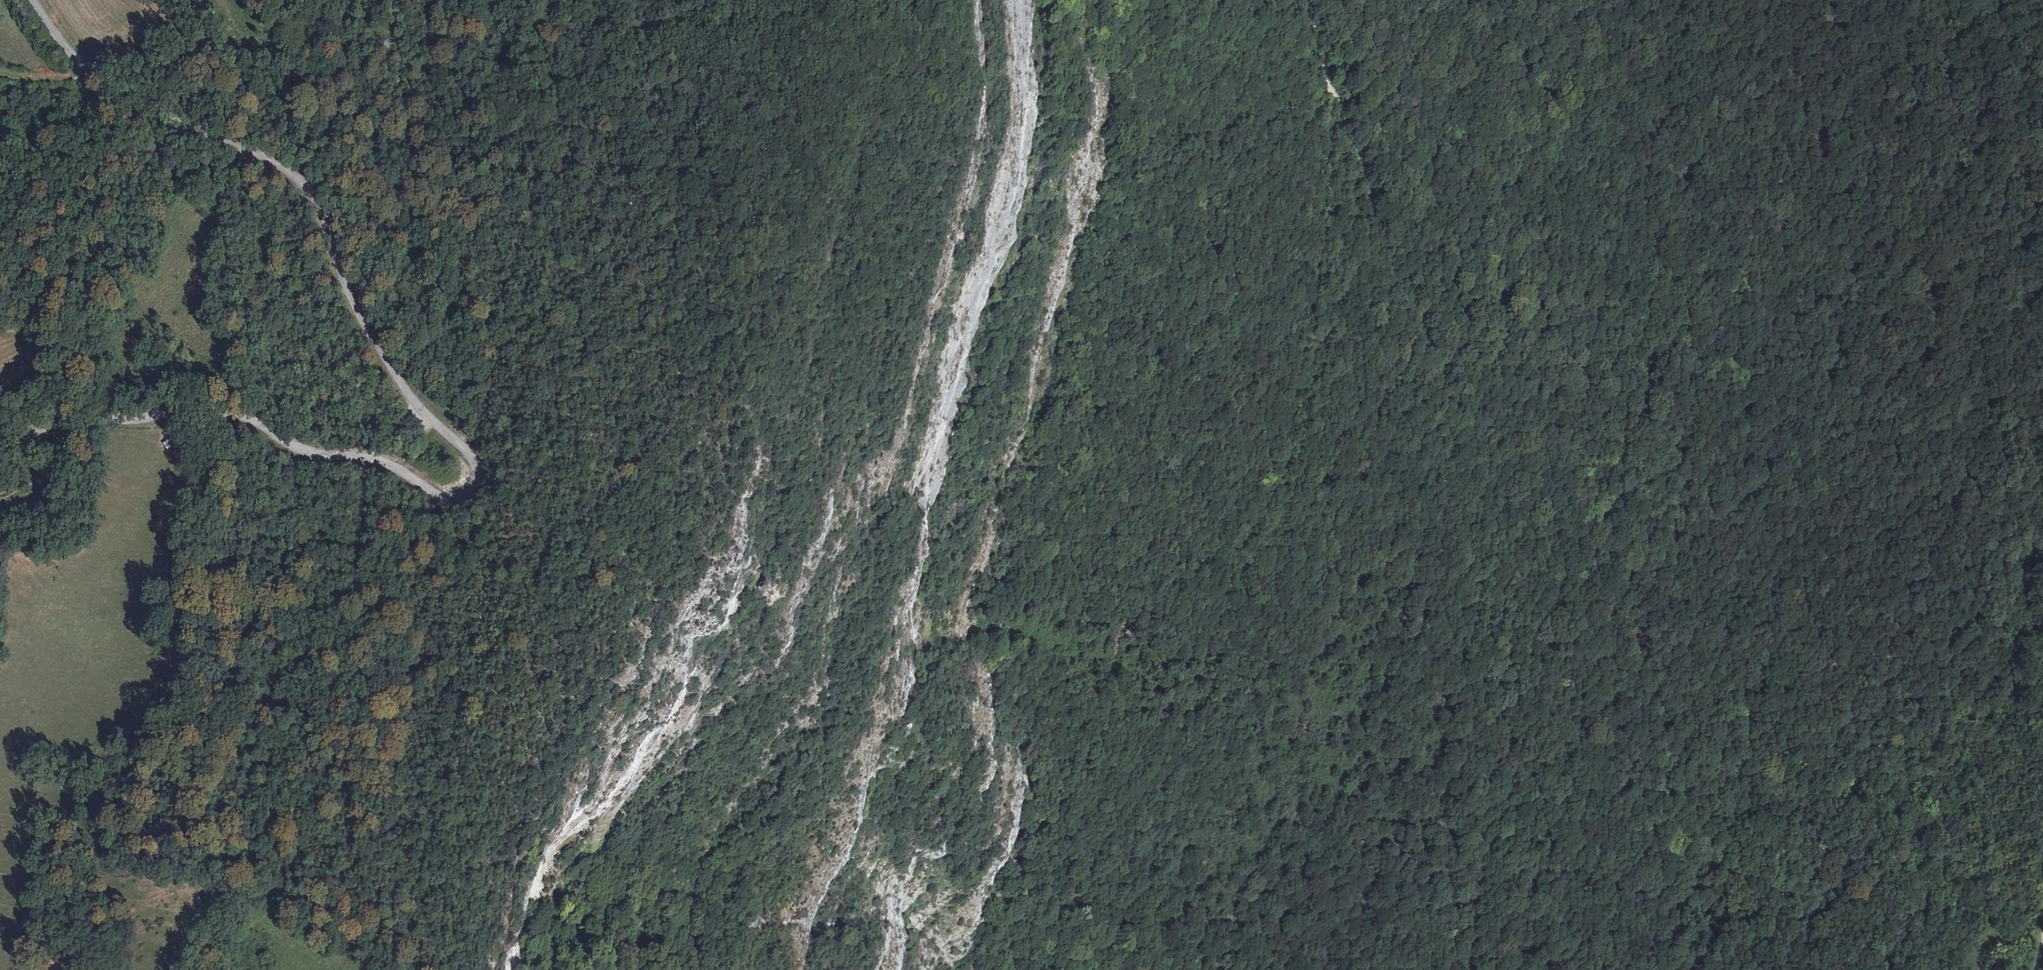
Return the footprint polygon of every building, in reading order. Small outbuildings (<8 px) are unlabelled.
[(578,845),(573,843),(566,857),(571,860),(578,845)]
